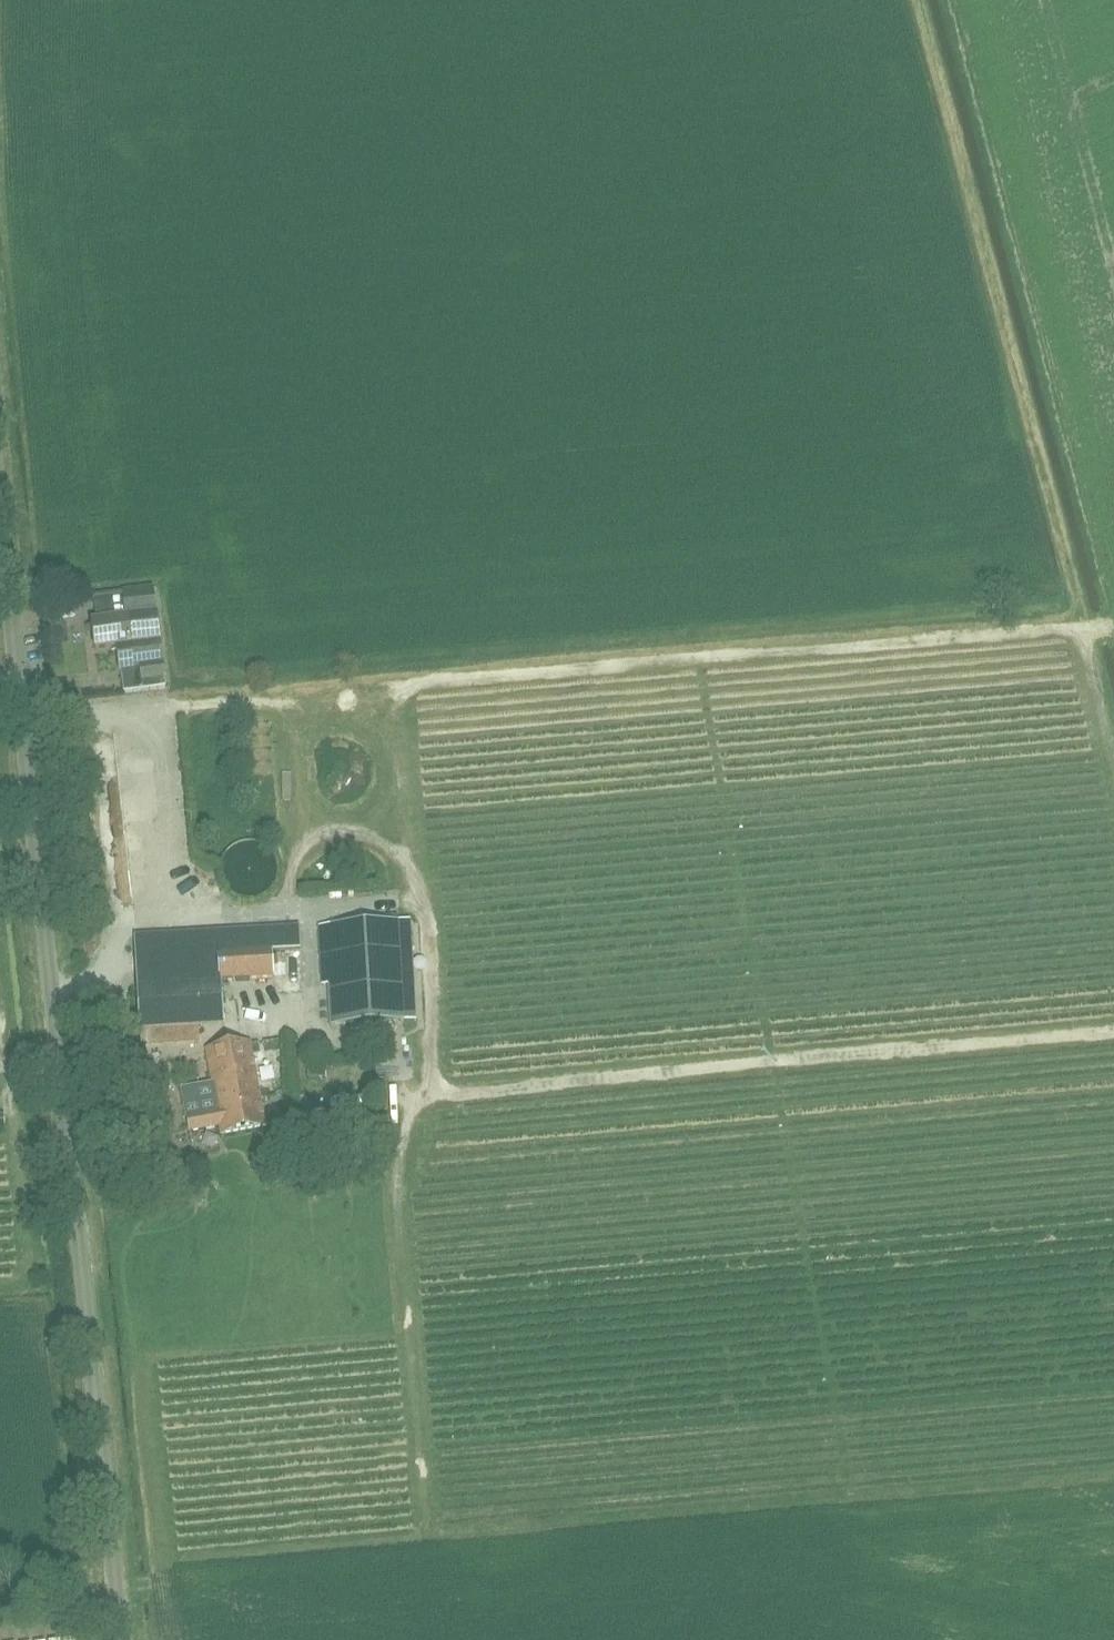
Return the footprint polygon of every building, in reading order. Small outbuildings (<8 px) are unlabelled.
[(94,650),(116,647),(119,671),(144,668),(146,682),(163,679),(152,586),(121,590),(125,619),(91,623),(94,650)] [(334,985),(328,985),(331,1027),(404,1022),(398,921),(330,926),(334,985)] [(134,938),(139,1024),(222,1019),(220,982),(273,979),(272,953),(300,951),(299,928),(134,938)] [(213,1093),(257,1086),(250,1044),(205,1052),(213,1093)] [(257,1086),(213,1093),(216,1113),(187,1119),(189,1132),(219,1126),(220,1135),(264,1127),(257,1086)] [(389,1147),(389,1116),(371,1116),(371,1147),(389,1147)]
